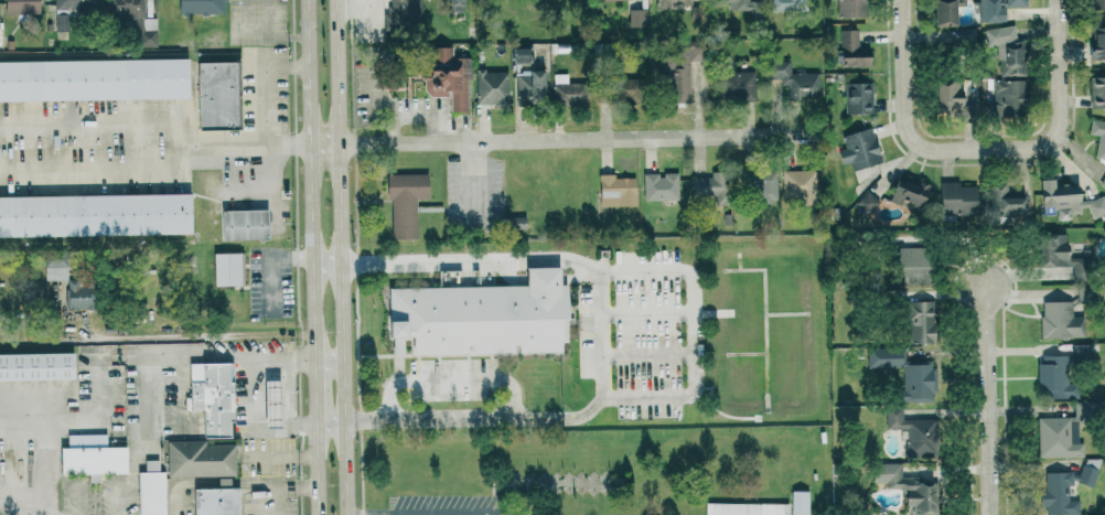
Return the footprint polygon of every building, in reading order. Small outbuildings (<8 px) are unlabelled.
[(38,0),(3,0),(4,14),(38,13),(38,0)] [(69,31),(69,14),(102,13),(102,0),(54,0),(55,31),(69,31)] [(156,47),(156,18),(143,18),(143,0),(108,0),(108,19),(138,18),(138,47),(156,47)] [(177,14),(224,14),(224,0),(177,0),(177,14)] [(421,0),(391,0),(391,30),(421,30),(421,0)] [(464,0),(449,0),(450,11),(464,11),(464,0)] [(721,3),(728,3),(729,11),(750,10),(749,0),(721,0),(721,3)] [(770,10),(799,9),(799,0),(770,0),(770,10)] [(837,17),(866,16),(866,0),(837,0),(837,17)] [(955,26),(954,0),(933,0),(933,26),(955,26)] [(1024,0),(979,0),(980,22),(1005,22),(1005,6),(1025,6),(1024,0)] [(1104,9),(1104,0),(1090,0),(1091,9),(1104,9)] [(646,9),(629,10),(629,27),(647,26),(646,9)] [(985,27),(985,46),(997,46),(998,76),(1025,75),(1024,40),(1015,40),(1015,26),(985,27)] [(1091,27),(1091,59),(1104,59),(1104,27),(1091,27)] [(974,44),(975,29),(958,28),(957,44),(974,44)] [(869,66),(869,47),(857,47),(857,29),(840,30),(841,67),(869,66)] [(689,60),(699,60),(699,43),(672,43),(672,55),(656,55),(656,77),(667,77),(666,103),(689,103),(689,60)] [(471,57),(451,57),(451,47),(426,47),(427,95),(448,95),(448,111),(465,111),(465,79),(471,79),(471,57)] [(528,48),(511,48),(511,62),(527,63),(528,48)] [(188,98),(187,58),(0,61),(0,101),(188,98)] [(238,61),(195,62),(197,130),(236,129),(235,86),(239,86),(238,61)] [(819,72),(791,73),(790,61),(768,61),(769,81),(788,81),(788,97),(820,96),(819,72)] [(476,106),(508,105),(507,70),(475,70),(476,106)] [(516,104),(544,103),(543,71),(515,72),(516,104)] [(755,100),(754,71),(722,72),(723,101),(755,100)] [(568,73),(552,74),(553,104),(587,103),(587,83),(568,83),(568,73)] [(1089,77),(1090,108),(1104,108),(1104,77),(1089,77)] [(636,79),(611,78),(610,100),(635,101),(636,79)] [(936,114),(961,114),(960,79),(935,80),(936,114)] [(1024,80),(993,80),(993,104),(985,104),(985,120),(1024,119),(1024,80)] [(872,113),(871,82),(845,83),(846,114),(872,113)] [(1104,160),(1104,122),(1091,121),(1089,134),(1097,135),(1095,159),(1104,160)] [(850,162),(852,170),(880,162),(870,127),(841,135),(844,148),(837,150),(841,165),(850,162)] [(758,206),(778,205),(777,170),(738,171),(738,189),(758,188),(758,206)] [(782,170),(782,199),(796,198),(796,206),(816,206),(815,170),(782,170)] [(643,174),(643,201),(679,200),(678,172),(663,173),(663,174),(643,174)] [(389,239),(416,238),(415,199),(428,198),(427,174),(388,175),(389,239)] [(598,174),(599,197),(618,196),(618,206),(636,206),(635,177),(613,178),(613,174),(598,174)] [(727,202),(726,175),(689,176),(690,203),(727,202)] [(887,201),(910,209),(912,203),(921,206),(928,185),(921,182),(919,187),(895,179),(887,201)] [(1053,206),(1058,217),(1058,220),(1062,220),(1081,212),(1081,207),(1087,207),(1092,218),(1104,213),(1104,203),(1102,196),(1092,200),(1080,200),(1078,196),(1078,186),(1053,187),(1052,179),(1039,179),(1040,207),(1053,206)] [(976,186),(959,186),(959,182),(939,182),(939,214),(976,214),(976,186)] [(1023,214),(1023,197),(1007,197),(1007,184),(989,184),(989,214),(1023,214)] [(879,202),(867,191),(855,204),(868,215),(879,202)] [(191,234),(191,194),(0,197),(0,237),(191,234)] [(266,209),(221,210),(221,240),(266,239),(266,209)] [(507,217),(507,230),(524,229),(524,217),(507,217)] [(1067,234),(1037,235),(1038,266),(1067,266),(1067,234)] [(902,274),(902,283),(930,282),(929,258),(919,258),(918,247),(896,248),(897,258),(889,259),(890,274),(902,274)] [(212,253),(213,286),(241,286),(241,252),(212,253)] [(45,280),(67,280),(67,259),(45,258),(45,280)] [(385,289),(387,338),(392,338),(392,356),(403,355),(403,337),(411,337),(411,355),(469,353),(469,354),(515,353),(560,352),(560,342),(567,342),(565,285),(559,285),(558,267),(524,268),(524,285),(385,289)] [(68,310),(91,309),(90,282),(67,283),(68,310)] [(909,343),(934,343),(935,301),(905,301),(904,324),(910,324),(909,343)] [(1071,301),(1041,302),(1042,338),(1083,337),(1083,317),(1072,317),(1071,301)] [(1089,344),(1072,344),(1072,362),(1088,362),(1089,344)] [(902,368),(902,389),(897,389),(897,402),(935,402),(935,364),(905,364),(905,348),(867,348),(867,368),(902,368)] [(0,354),(0,381),(74,380),(73,353),(0,354)] [(1038,398),(1071,398),(1070,355),(1037,356),(1038,398)] [(188,363),(188,398),(184,398),(184,410),(202,410),(202,437),(232,436),(231,362),(188,363)] [(265,428),(279,428),(278,380),(264,381),(265,428)] [(936,419),(902,419),(902,407),(886,407),(886,429),(905,429),(905,459),(936,460),(936,419)] [(1083,457),(1083,443),(1069,443),(1069,430),(1074,430),(1075,418),(1038,417),(1037,456),(1083,457)] [(59,475),(86,474),(87,482),(99,481),(98,474),(127,473),(126,446),(105,447),(105,433),(66,434),(66,447),(58,447),(59,475)] [(166,441),(166,477),(235,476),(234,444),(205,445),(205,440),(166,441)] [(163,471),(157,471),(157,461),(144,461),(144,472),(136,472),(137,514),(164,514),(163,471)] [(901,463),(873,463),(873,483),(885,483),(885,489),(905,489),(905,506),(912,506),(912,512),(931,512),(931,477),(901,477),(901,463)] [(1098,469),(1083,464),(1077,482),(1092,487),(1098,469)] [(1078,514),(1077,485),(1073,485),(1073,472),(1044,473),(1045,489),(1041,489),(1042,514),(1046,514),(1078,514)] [(193,514),(238,514),(237,487),(229,488),(229,478),(217,479),(217,488),(193,488),(193,514)] [(791,491),(791,514),(808,514),(809,491),(791,491)] [(788,503),(705,502),(705,514),(788,514),(788,503)]
